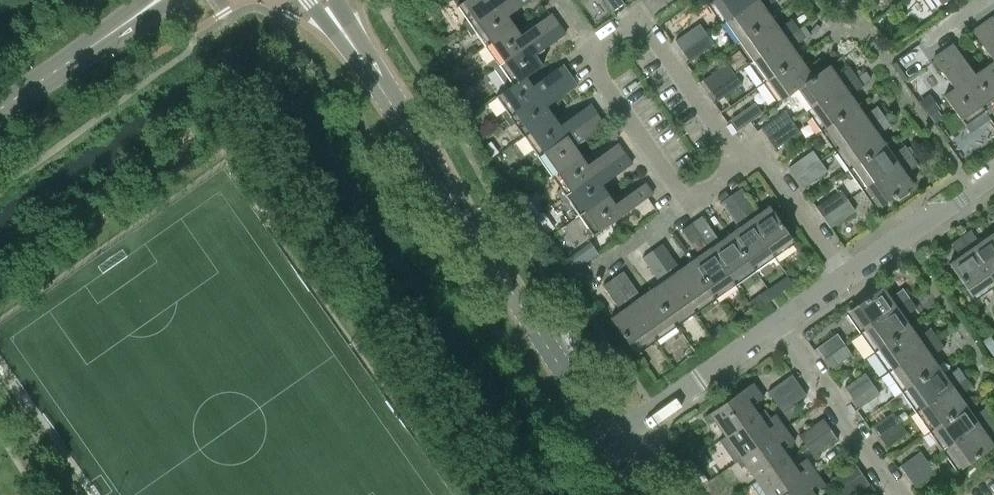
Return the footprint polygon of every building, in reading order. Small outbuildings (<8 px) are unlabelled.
[(466,29),(508,0),(453,0),(466,19),(462,23),(466,29)] [(485,46),(513,26),(507,16),(530,0),(508,0),(466,29),(471,36),(476,32),(485,46)] [(707,3),(721,24),(755,0),(712,0),(707,3)] [(721,24),(726,30),(730,28),(739,41),(772,18),(765,8),(777,0),(755,0),(721,24)] [(930,11),(946,0),(922,0),(930,11)] [(520,35),(513,26),(485,46),(494,59),(489,62),(494,68),(558,24),(550,14),(520,35)] [(992,16),(982,24),(993,41),(993,19),(992,16)] [(778,27),(772,18),(739,41),(748,54),(744,56),(749,63),(798,29),(791,18),(778,27)] [(558,24),(494,68),(508,88),(512,84),(512,85),(525,76),(525,77),(541,66),(534,55),(565,34),(558,24)] [(675,41),(682,51),(706,34),(699,24),(675,41)] [(982,24),(972,31),(993,61),(983,67),(993,83),(993,41),(982,24)] [(798,29),(805,38),(810,34),(803,25),(798,29)] [(798,29),(749,63),(753,70),(763,83),(766,80),(799,57),(793,48),(805,39),(805,38),(798,29)] [(706,34),(682,51),(689,62),(714,45),(706,34)] [(987,115),(993,110),(991,107),(993,105),(993,83),(983,67),(974,74),(953,44),(943,51),(987,115)] [(990,119),(987,115),(943,51),(932,58),(953,88),(943,95),(966,127),(977,129),(990,119)] [(766,80),(763,83),(772,96),(777,103),(780,100),(781,101),(793,92),(797,89),(797,88),(813,77),(813,76),(825,68),(818,58),(806,66),(799,57),(766,80)] [(702,80),(710,91),(734,74),(727,63),(702,80)] [(501,113),(505,120),(569,75),(562,65),(531,86),(525,77),(525,76),(512,85),(512,84),(508,88),(495,97),(505,110),(501,113)] [(797,89),(793,92),(802,104),(807,111),(856,77),(849,66),(836,75),(829,65),(825,68),(813,76),(813,77),(797,88),(797,89)] [(865,70),(856,77),(861,84),(870,78),(865,70)] [(734,74),(710,91),(717,101),(741,84),(734,74)] [(576,85),(569,75),(505,120),(510,126),(514,124),(523,137),(552,116),(546,107),(576,85)] [(856,77),(807,111),(811,118),(821,131),(824,128),(857,105),(851,96),(863,87),(861,84),(856,77)] [(465,78),(455,85),(459,92),(469,85),(465,78)] [(762,113),(754,103),(730,120),(737,130),(762,113)] [(559,125),(552,116),(523,137),(532,150),(528,152),(533,159),(597,114),(589,104),(559,125)] [(933,104),(925,109),(930,116),(937,110),(933,104)] [(864,114),(857,105),(824,128),(834,141),(830,144),(834,150),(883,116),(876,106),(864,114)] [(761,128),(768,138),(792,121),(785,111),(761,128)] [(604,125),(597,114),(533,159),(538,166),(541,163),(551,176),(580,155),(573,146),(604,125)] [(883,116),(834,150),(839,157),(848,170),(852,167),(885,144),(878,135),(891,126),(883,116)] [(792,121),(768,138),(775,149),(800,132),(792,121)] [(484,147),(483,147),(486,151),(491,157),(498,152),(490,142),(484,147)] [(587,165),(580,155),(551,176),(560,189),(556,192),(561,198),(624,154),(617,144),(587,165)] [(852,167),(848,170),(862,190),(911,155),(904,145),(891,154),(885,144),(852,167)] [(788,167),(795,178),(820,161),(813,150),(788,167)] [(631,164),(624,154),(561,198),(565,205),(569,202),(578,215),(607,195),(608,195),(613,192),(606,182),(631,164)] [(918,166),(911,155),(862,190),(866,196),(870,194),(880,207),(913,184),(906,174),(918,166)] [(820,161),(795,178),(803,188),(827,171),(820,161)] [(607,195),(578,215),(587,228),(583,231),(588,238),(592,235),(592,236),(652,194),(645,183),(614,204),(608,195),(607,195)] [(741,188),(731,195),(774,257),(781,252),(794,242),(792,238),(769,206),(758,213),(755,210),(756,209),(741,188)] [(816,207),(823,217),(847,200),(840,190),(816,207)] [(774,257),(730,195),(720,202),(736,224),(736,223),(739,227),(728,234),(752,267),(765,257),(767,261),(774,257)] [(855,210),(847,200),(823,217),(830,227),(855,210)] [(535,217),(540,225),(544,222),(546,216),(543,211),(535,217)] [(752,267),(728,234),(718,241),(716,238),(717,237),(701,215),(691,223),(735,284),(741,280),(739,276),(752,267)] [(691,223),(681,230),(696,251),(697,251),(699,254),(689,262),(712,295),(715,298),(728,289),(735,284),(691,223)] [(993,285),(993,243),(989,236),(979,243),(970,231),(971,230),(970,230),(960,237),(993,285)] [(993,286),(993,285),(960,237),(950,244),(951,245),(951,244),(960,257),(950,264),(949,263),(948,263),(972,296),(972,295),(985,286),(988,290),(993,286)] [(712,295),(689,262),(679,269),(676,266),(677,265),(662,243),(652,251),(695,312),(702,308),(699,304),(712,295)] [(695,312),(652,251),(641,258),(657,279),(660,282),(650,290),(673,322),(686,313),(689,317),(695,312)] [(564,260),(564,261),(572,272),(573,272),(578,268),(570,257),(564,260)] [(622,271),(612,278),(656,340),(676,326),(673,322),(650,290),(639,297),(637,293),(638,293),(622,271)] [(649,345),(656,340),(612,278),(602,285),(618,307),(621,310),(610,318),(633,350),(647,341),(649,345)] [(860,333),(909,298),(902,288),(889,297),(882,288),(883,287),(882,287),(850,310),(850,311),(851,310),(860,323),(855,326),(860,333)] [(759,294),(748,302),(754,311),(765,303),(759,294)] [(909,298),(860,333),(874,352),(878,349),(910,327),(903,318),(916,309),(909,298)] [(719,324),(709,331),(715,338),(725,331),(719,324)] [(888,372),(937,338),(930,327),(916,337),(910,327),(878,349),(888,362),(883,365),(888,372)] [(817,348),(824,358),(844,344),(837,334),(817,348)] [(944,348),(937,338),(888,372),(892,378),(897,375),(906,388),(937,367),(931,357),(944,348)] [(844,344),(824,358),(831,368),(851,354),(844,344)] [(916,411),(965,377),(957,367),(944,376),(937,367),(906,388),(915,402),(911,405),(916,411)] [(844,387),(851,397),(872,383),(864,373),(844,387)] [(767,391),(774,402),(799,385),(791,374),(767,391)] [(972,387),(965,377),(916,411),(920,418),(925,415),(934,428),(965,406),(959,397),(972,387)] [(715,421),(725,436),(757,414),(751,405),(763,397),(753,382),(704,416),(710,424),(715,421)] [(872,383),(851,397),(859,408),(879,394),(872,383)] [(806,395),(799,385),(774,402),(782,412),(806,395)] [(943,451),(992,417),(985,406),(972,416),(965,406),(934,428),(943,441),(939,444),(943,451)] [(725,436),(719,441),(734,463),(736,461),(785,427),(775,413),(763,422),(757,414),(725,436)] [(872,427),(879,437),(900,423),(892,413),(872,427)] [(992,417),(943,451),(948,457),(952,454),(961,467),(960,468),(961,469),(993,445),(986,436),(993,431),(993,419),(992,417)] [(798,435),(805,446),(830,429),(822,418),(798,435)] [(900,423),(879,437),(887,447),(907,433),(900,423)] [(745,465),(756,480),(788,458),(782,449),(794,441),(785,427),(736,461),(741,468),(745,465)] [(837,439),(830,429),(805,446),(813,456),(837,439)] [(900,466),(907,476),(927,462),(920,452),(900,466)] [(816,472),(806,458),(794,466),(788,458),(756,480),(767,494),(783,494),(816,472)] [(927,462),(907,476),(914,487),(934,473),(927,462)] [(830,480),(837,491),(861,474),(854,463),(830,480)] [(814,494),(826,486),(816,472),(783,494),(814,494)] [(861,474),(837,491),(840,494),(853,494),(869,484),(861,474)]
